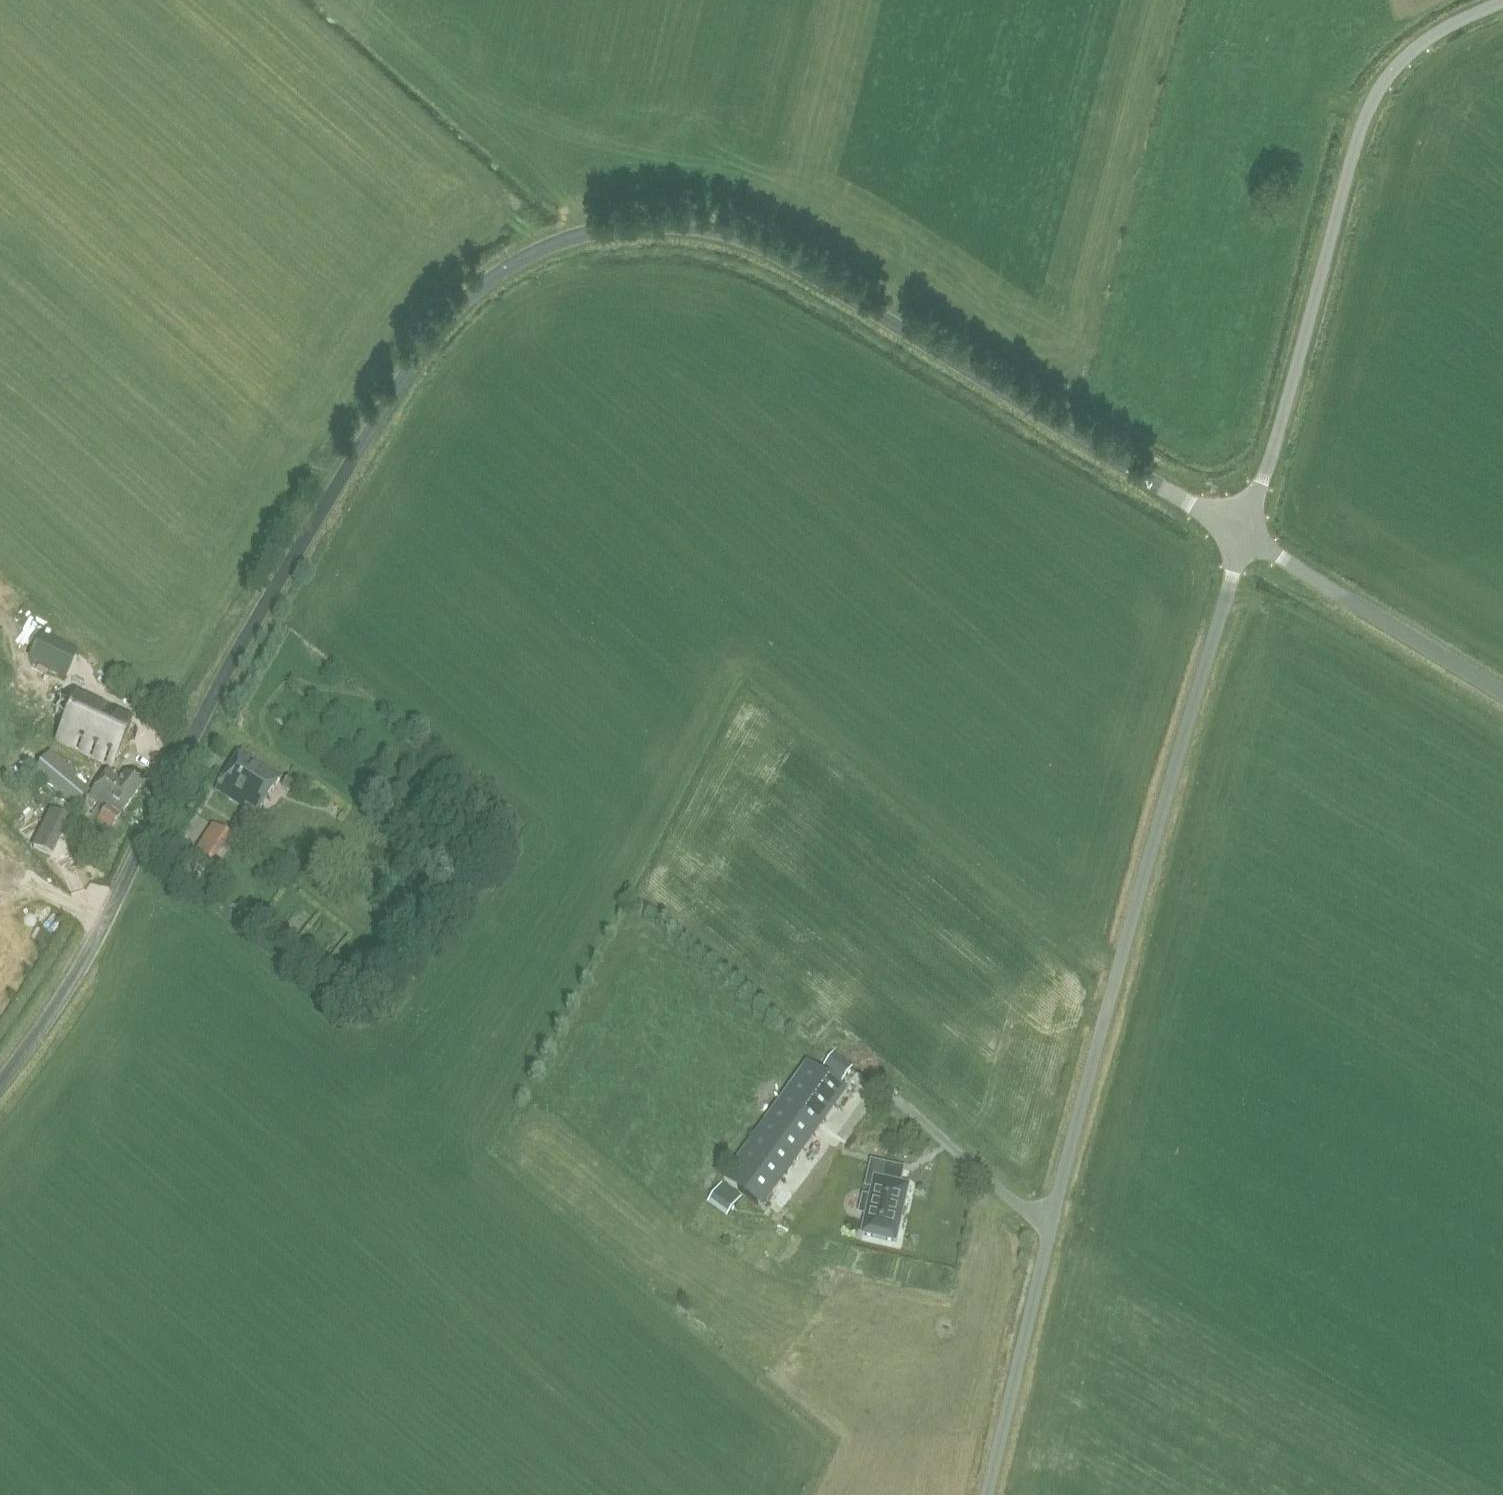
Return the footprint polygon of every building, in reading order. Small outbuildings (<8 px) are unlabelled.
[(77,653),(40,636),(30,658),(66,675),(77,653)] [(112,766),(114,760),(131,723),(115,716),(113,720),(105,716),(106,712),(76,698),(69,714),(66,713),(64,717),(67,719),(60,735),(57,741),(112,766)] [(242,750),(215,791),(243,810),(238,818),(254,830),(263,817),(257,814),(282,777),(242,750)] [(33,773),(75,808),(88,790),(77,781),(73,770),(49,752),(33,773)] [(126,775),(122,780),(110,770),(81,809),(109,830),(141,786),(126,775)] [(288,776),(282,786),(294,794),(301,784),(288,776)] [(52,856),(70,819),(52,810),(34,848),(52,856)] [(211,824),(196,847),(217,860),(232,837),(211,824)] [(834,1054),(822,1069),(841,1083),(852,1068),(834,1054)] [(808,1062),(723,1179),(764,1210),(849,1093),(808,1062)] [(853,1165),(859,1156),(846,1148),(840,1158),(853,1165)] [(916,1161),(902,1175),(941,1210),(954,1196),(916,1161)] [(861,1235),(895,1241),(905,1184),(898,1183),(901,1168),(883,1165),(881,1179),(872,1178),(869,1199),(862,1198),(859,1214),(865,1215),(861,1235)] [(725,1218),(741,1197),(721,1182),(705,1203),(725,1218)]
